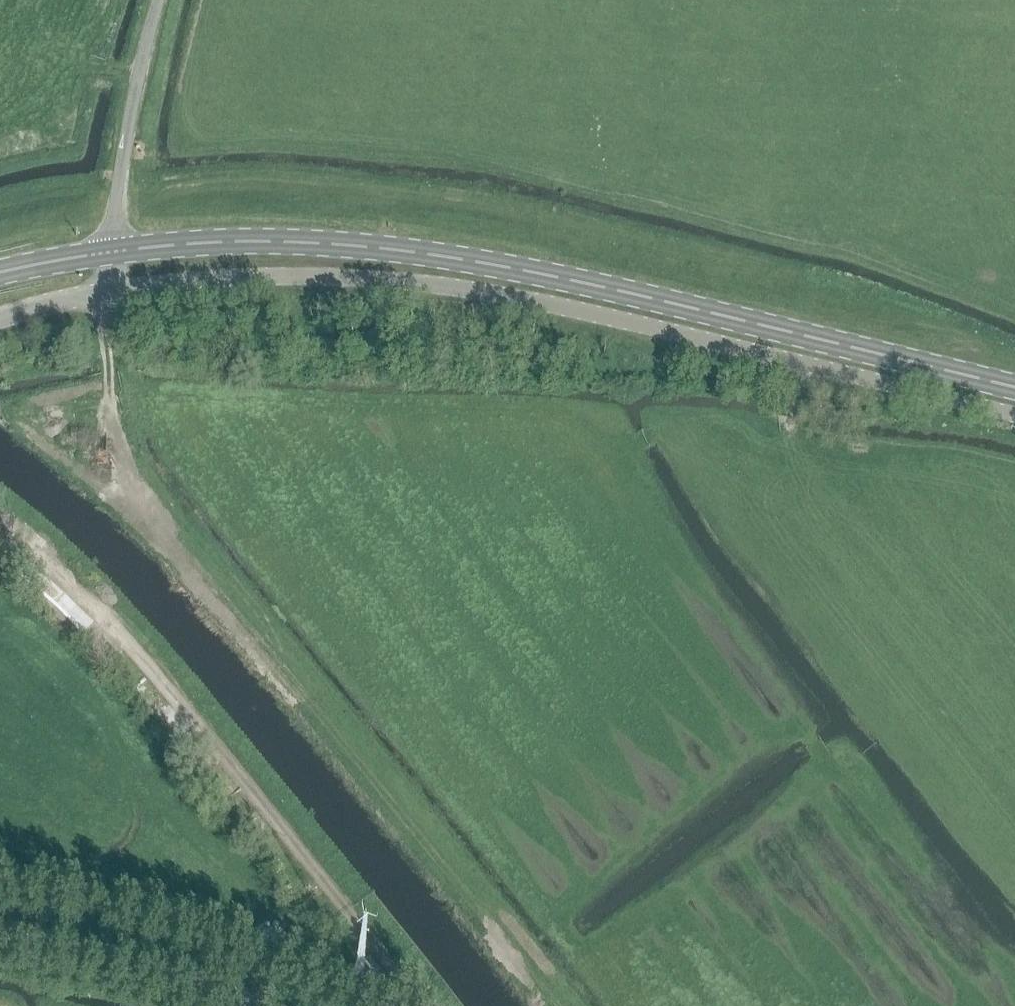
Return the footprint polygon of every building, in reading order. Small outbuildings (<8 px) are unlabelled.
[(379,983),(361,961),(346,973),(363,996),(379,983)]
